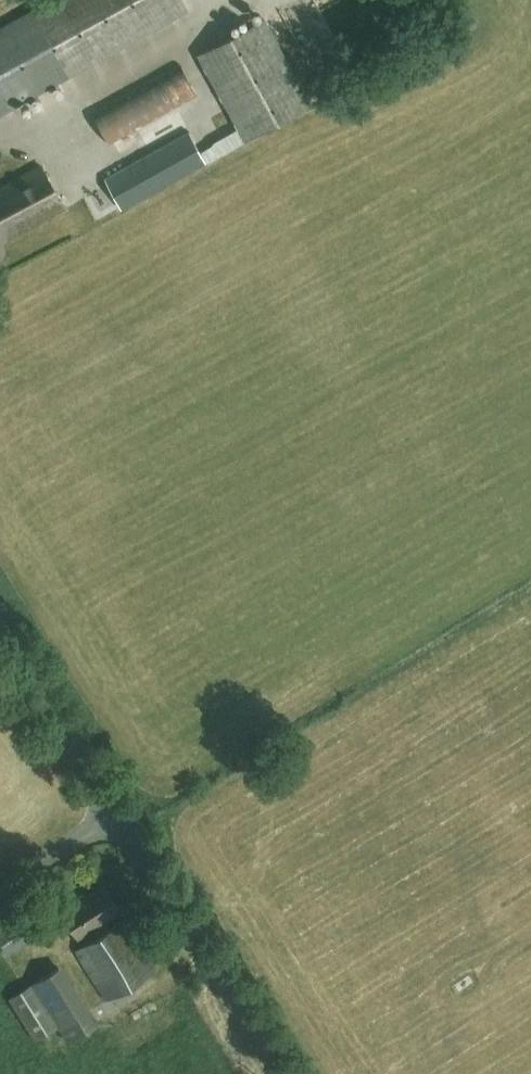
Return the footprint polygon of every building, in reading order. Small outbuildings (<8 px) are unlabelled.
[(182,0),(50,0),(0,28),(0,113),(188,10),(182,0)] [(263,18),(198,55),(245,139),(310,103),(263,18)] [(179,64),(92,113),(109,144),(196,95),(179,64)] [(205,161),(189,131),(77,193),(93,223),(205,161)] [(5,232),(8,238),(66,207),(41,165),(0,187),(0,235),(5,232)] [(95,937),(74,949),(106,1000),(155,970),(147,956),(140,960),(133,948),(140,944),(125,919),(108,929),(102,920),(118,910),(102,885),(61,911),(77,936),(89,928),(95,937)] [(35,1039),(58,1025),(32,984),(9,998),(35,1039)]
